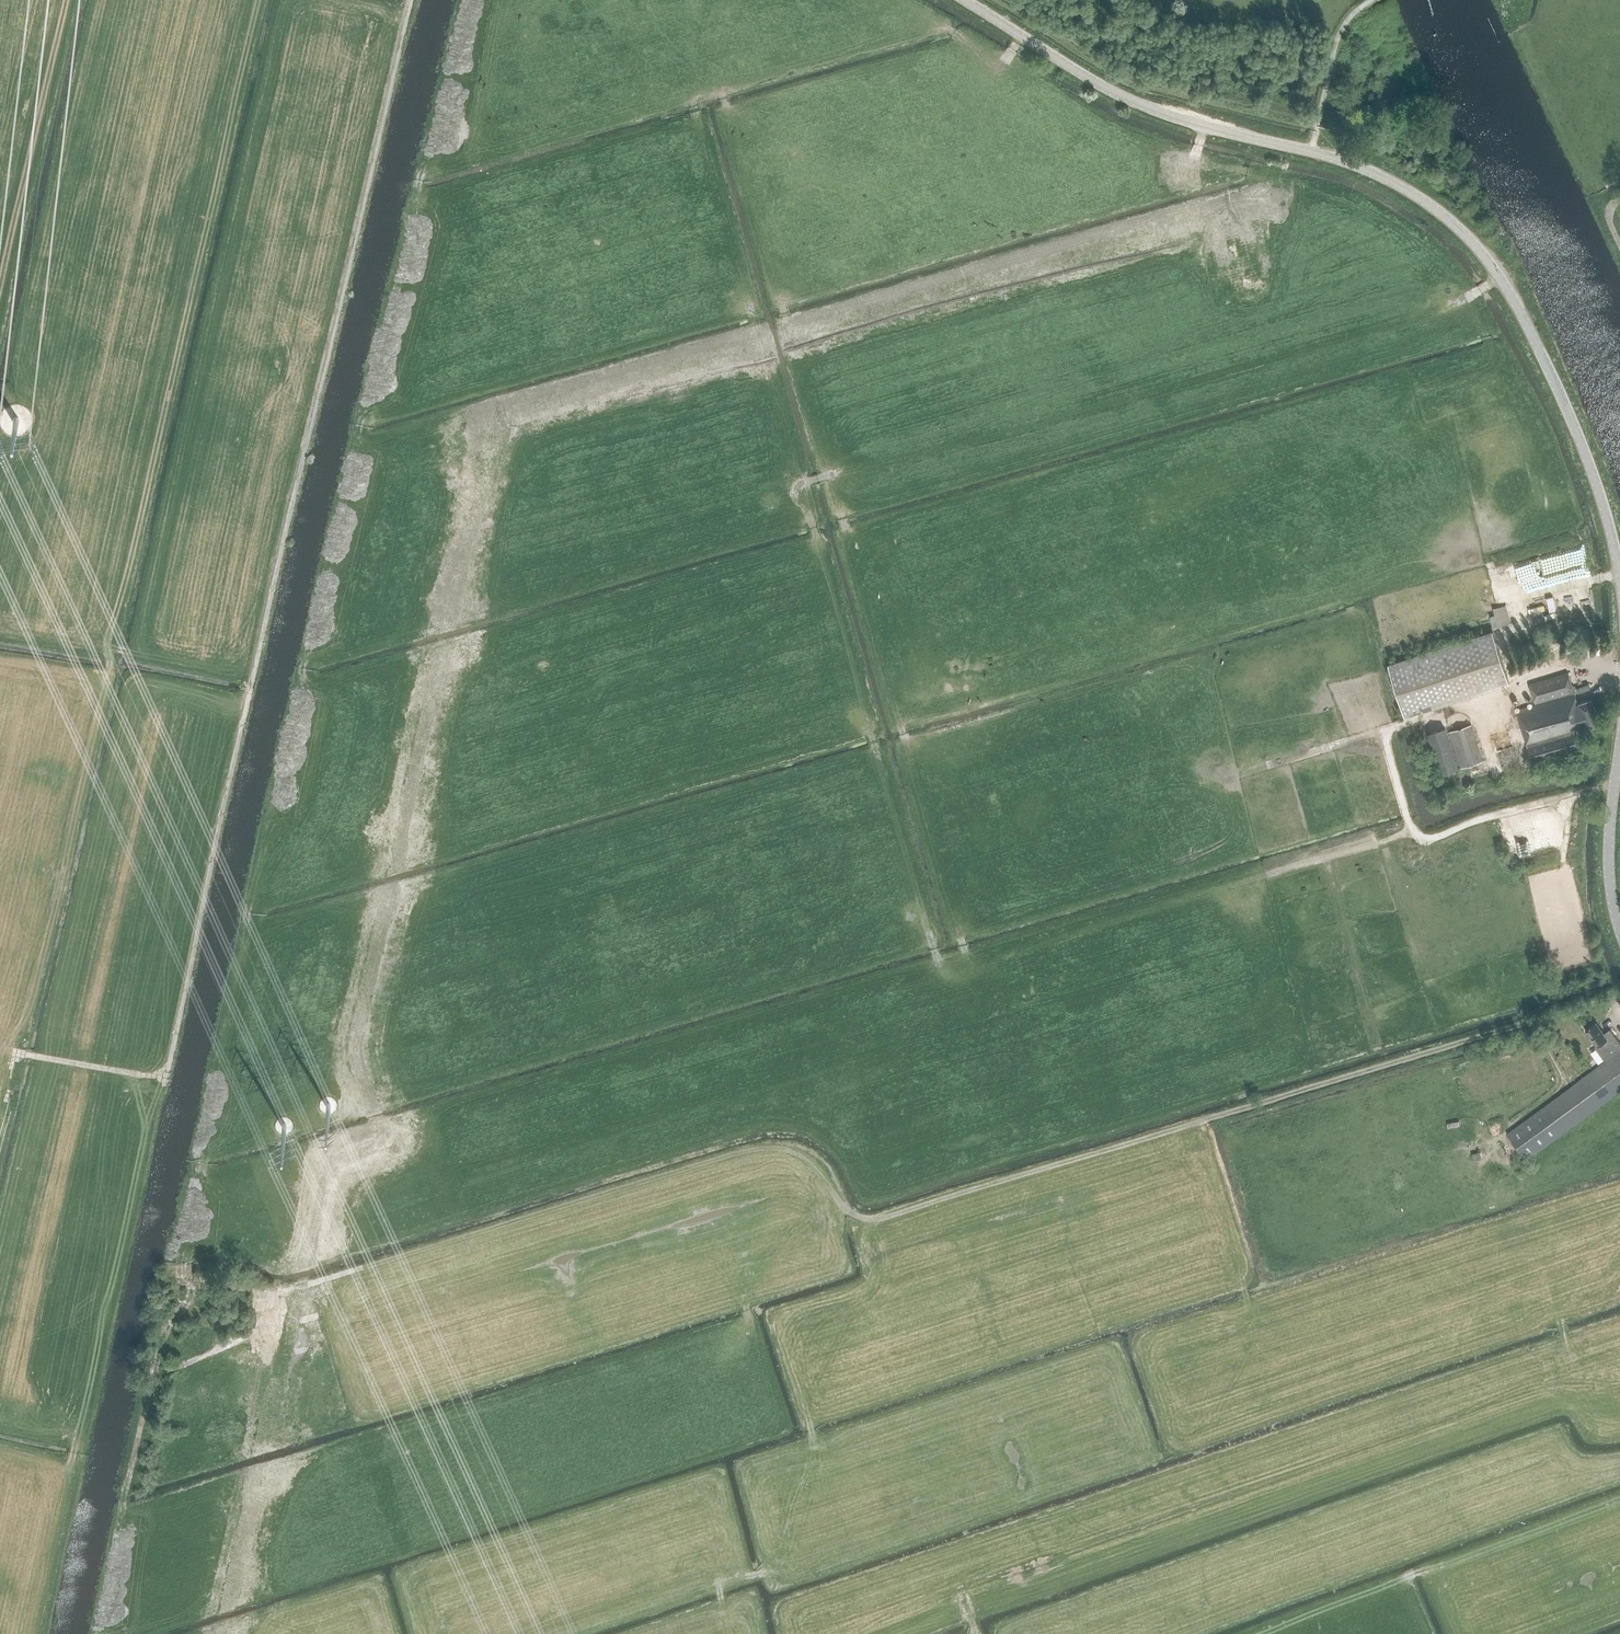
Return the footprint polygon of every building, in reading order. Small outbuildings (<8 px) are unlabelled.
[(1505,564),(1507,577),(1531,572),(1528,559),(1505,564)] [(1551,609),(1560,608),(1559,597),(1536,598),(1536,604),(1551,603),(1551,609)] [(1498,607),(1500,613),(1495,614),(1498,626),(1515,622),(1510,603),(1498,607)] [(1405,716),(1510,682),(1493,629),(1388,662),(1405,716)] [(1569,673),(1541,680),(1531,683),(1537,704),(1516,709),(1532,761),(1580,747),(1574,730),(1585,726),(1585,728),(1600,724),(1593,698),(1578,702),(1569,673)] [(1591,683),(1581,686),(1582,691),(1593,688),(1591,683)] [(1461,767),(1484,760),(1472,724),(1450,731),(1461,767)] [(1459,768),(1445,728),(1427,734),(1441,774),(1459,768)] [(1614,1034),(1607,1038),(1604,1034),(1605,1033),(1596,1021),(1585,1028),(1595,1041),(1596,1043),(1593,1045),(1605,1060),(1597,1066),(1581,1079),(1507,1133),(1526,1160),(1619,1091),(1619,1042),(1614,1034)] [(1482,1157),(1480,1152),(1472,1154),(1474,1160),(1482,1157)]
